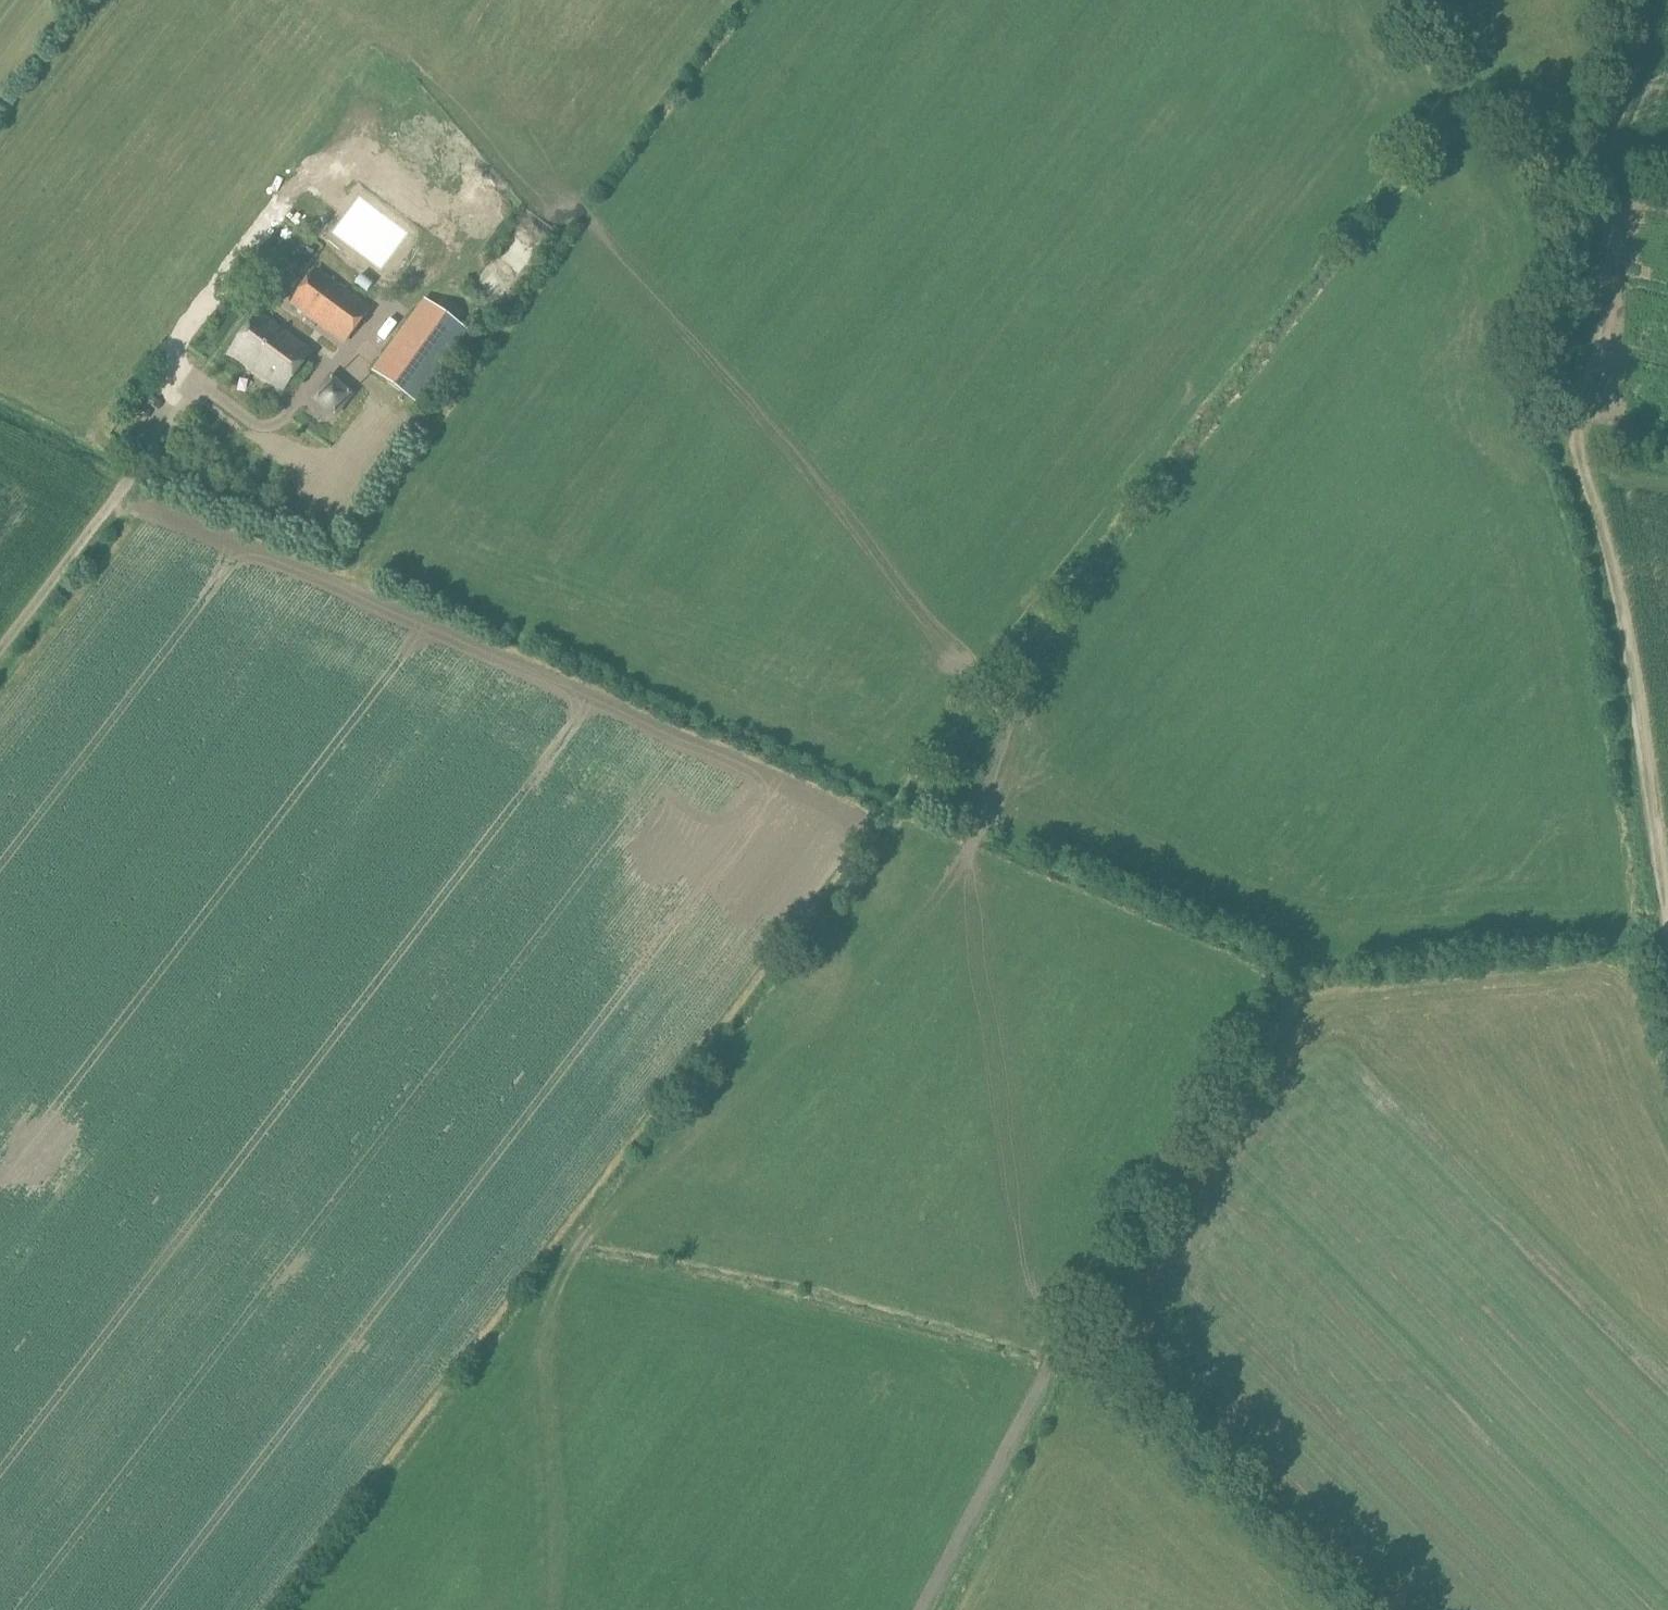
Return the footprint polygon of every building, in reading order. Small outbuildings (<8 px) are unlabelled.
[(359,196),(332,233),(381,270),(408,233),(359,196)] [(416,399),(465,333),(426,305),(378,371),(416,399)] [(280,391),(308,352),(261,318),(232,353),(280,391)]
